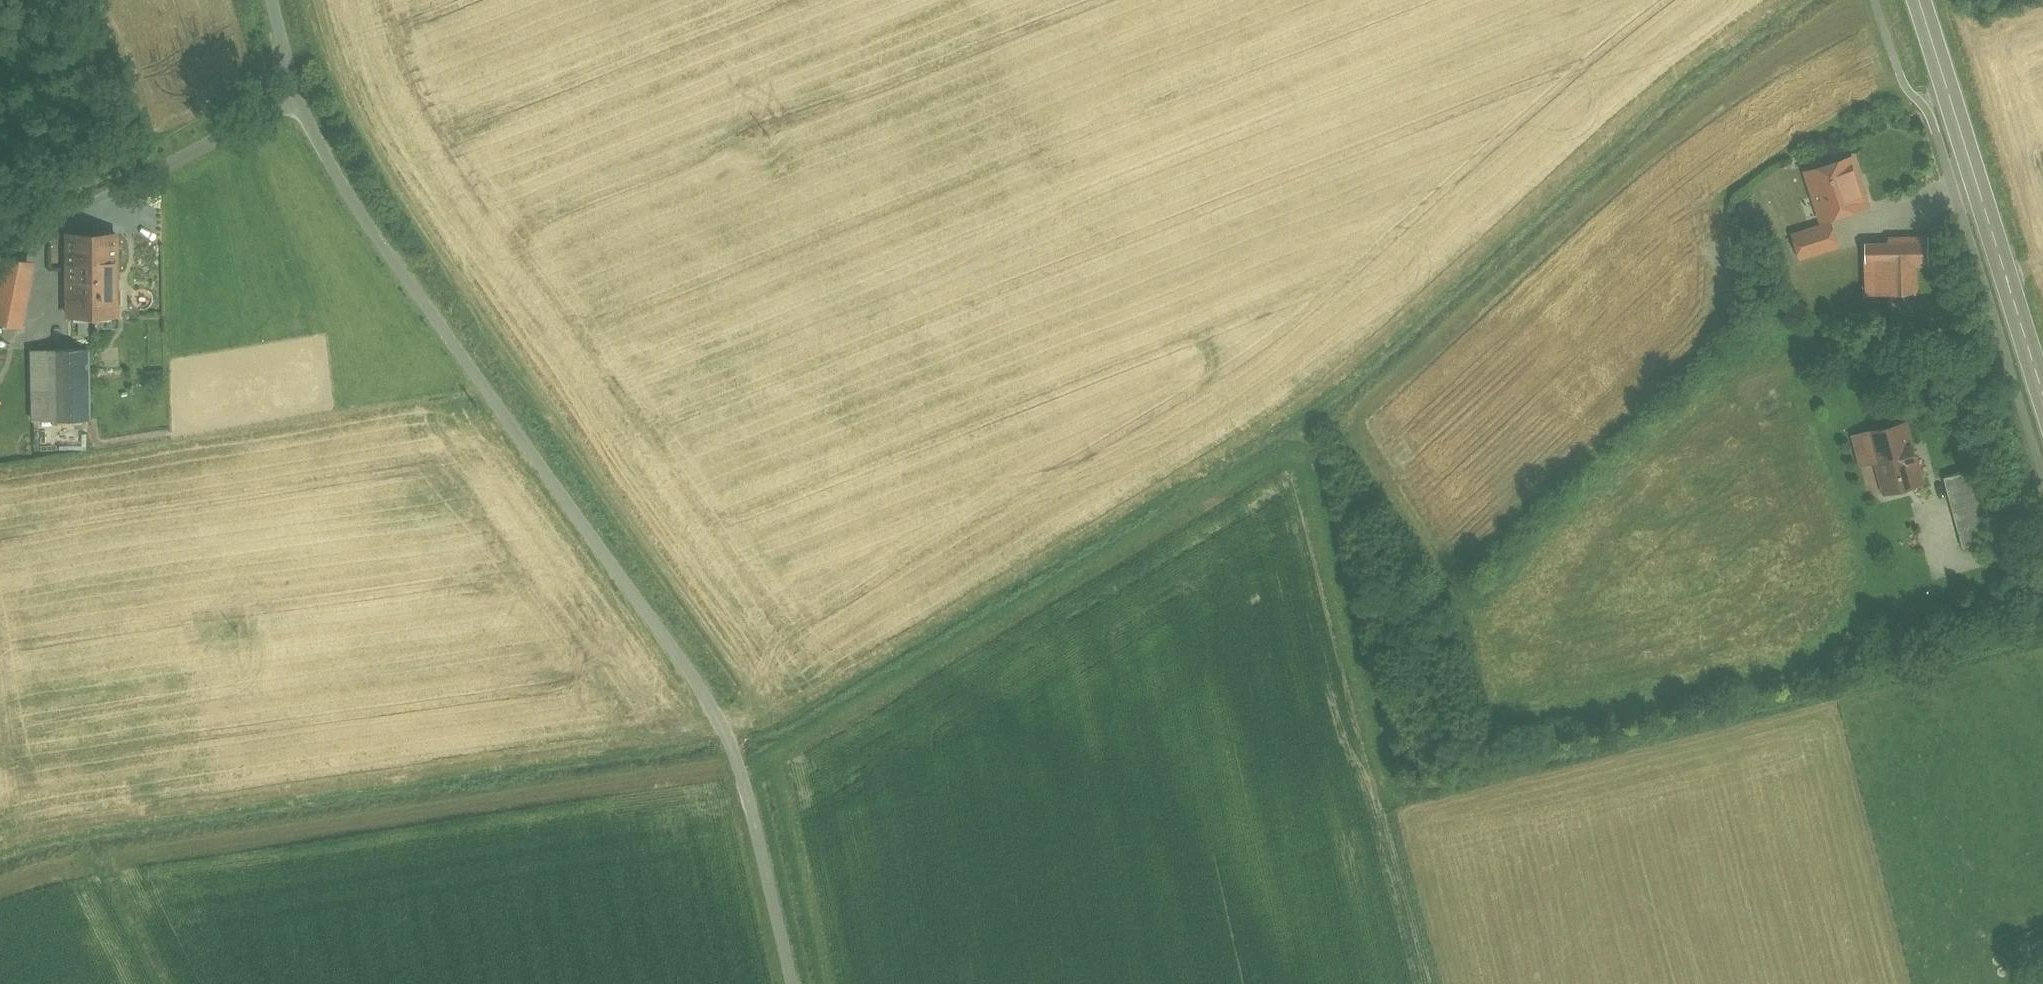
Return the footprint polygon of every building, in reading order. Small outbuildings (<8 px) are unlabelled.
[(1852,157),(1809,171),(1817,196),(1821,194),(1828,217),(1867,205),(1852,157)] [(1831,223),(1795,234),(1802,257),(1838,245),(1831,223)] [(115,232),(68,232),(69,312),(117,312),(115,232)] [(1928,238),(1890,239),(1891,292),(1917,291),(1916,263),(1929,263),(1928,238)] [(1890,239),(1868,240),(1870,292),(1891,292),(1890,239)] [(0,253),(0,320),(9,322),(22,255),(0,253)] [(87,348),(51,350),(54,421),(89,420),(87,348)] [(1907,421),(1870,431),(1870,433),(1876,432),(1883,459),(1877,460),(1886,493),(1923,483),(1907,421)] [(1972,470),(1946,477),(1965,546),(1990,540),(1972,470)]
